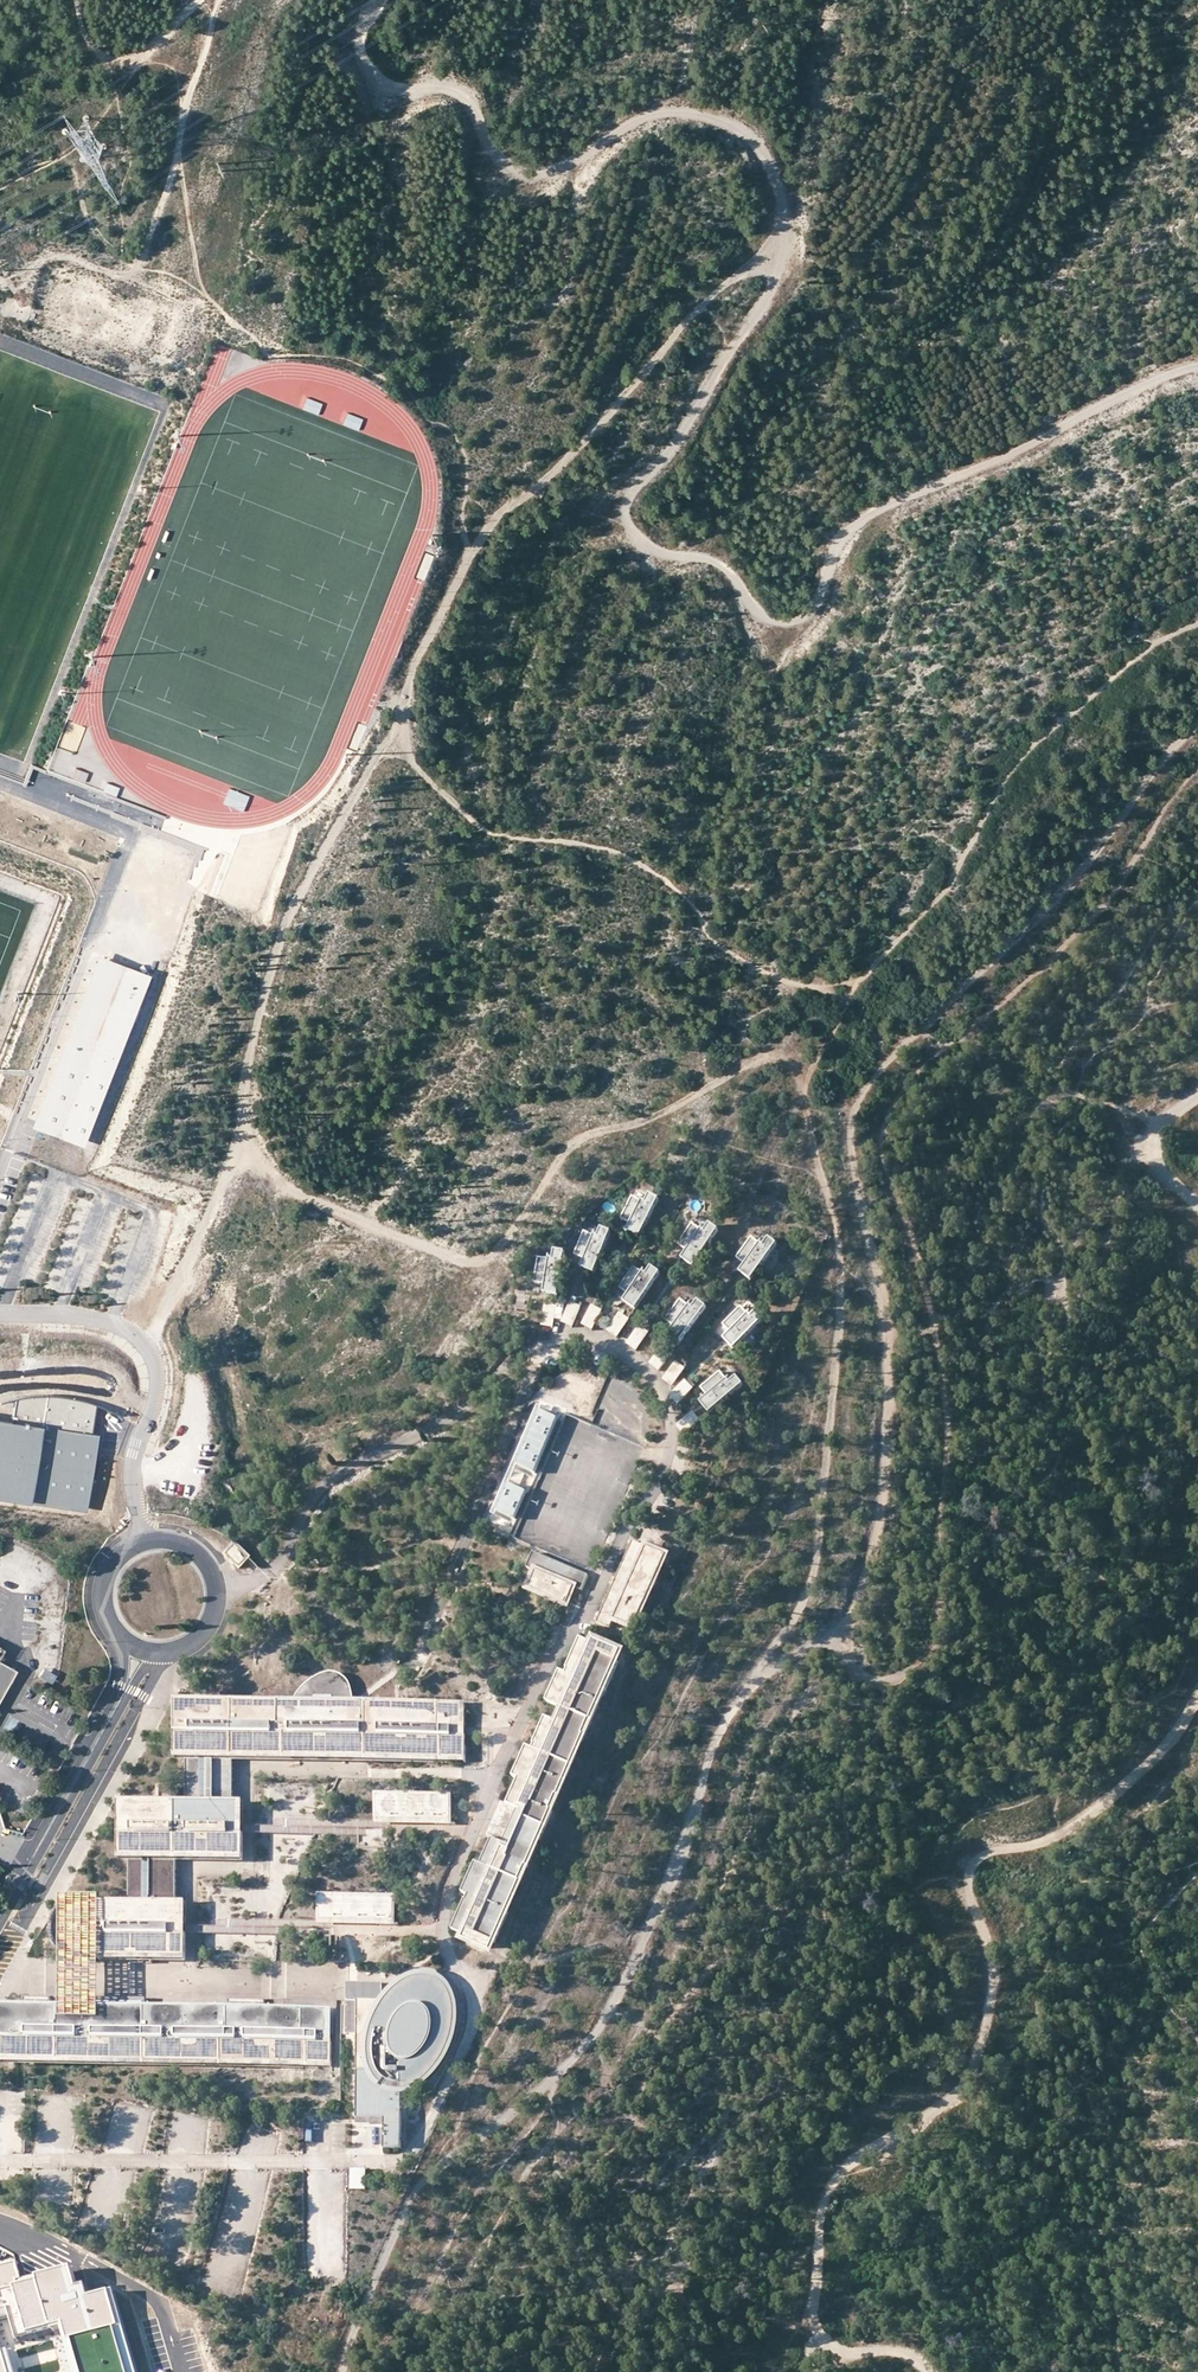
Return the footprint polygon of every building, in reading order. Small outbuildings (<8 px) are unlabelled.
[(111,931),(100,959),(128,970),(139,942),(111,931)] [(100,959),(34,1130),(84,1149),(151,978),(128,970),(100,959)] [(635,1197),(623,1220),(637,1227),(634,1233),(640,1236),(641,1234),(644,1236),(662,1201),(653,1196),(649,1204),(635,1197)] [(695,1224),(681,1245),(694,1254),(690,1259),(696,1264),(697,1262),(699,1263),(722,1231),(713,1225),(708,1233),(695,1224)] [(586,1232),(577,1256),(590,1261),(588,1268),(595,1271),(596,1269),(598,1270),(613,1233),(604,1230),(600,1238),(586,1232)] [(754,1238),(739,1258),(751,1268),(747,1273),(752,1277),(754,1276),(756,1277),(780,1246),(772,1240),(766,1247),(754,1238)] [(542,1259),(538,1284),(553,1286),(552,1293),(559,1294),(559,1292),(562,1292),(568,1253),(558,1252),(557,1261),(542,1259)] [(636,1267),(622,1288),(635,1296),(631,1302),(637,1306),(638,1304),(640,1306),(662,1273),(654,1268),(649,1275),(636,1267)] [(684,1300),(668,1320),(681,1330),(676,1335),(682,1340),(684,1338),(686,1339),(709,1308),(702,1302),(696,1309),(684,1300)] [(567,1321),(576,1324),(583,1308),(574,1304),(567,1321)] [(546,1325),(556,1326),(559,1308),(549,1307),(546,1325)] [(595,1307),(587,1323),(596,1327),(604,1311),(595,1307)] [(744,1307),(726,1325),(737,1336),(732,1341),(737,1346),(739,1345),(740,1347),(768,1319),(761,1312),(755,1318),(744,1307)] [(612,1330),(620,1336),(630,1321),(622,1315),(612,1330)] [(632,1343),(640,1349),(651,1334),(642,1328),(632,1343)] [(655,1363),(663,1369),(674,1354),(666,1349),(655,1363)] [(678,1365),(667,1379),(675,1385),(686,1370),(678,1365)] [(723,1373),(704,1389),(713,1400),(708,1405),(712,1411),(714,1409),(716,1411),(746,1387),(740,1379),(733,1385),(723,1373)] [(688,1382),(675,1395),(682,1402),(695,1389),(688,1382)] [(12,1420),(89,1431),(94,1405),(80,1399),(60,1397),(34,1396),(17,1398),(12,1420)] [(493,1519),(508,1526),(557,1411),(541,1405),(493,1519)] [(682,1425),(688,1433),(702,1421),(696,1414),(682,1425)] [(597,1416),(593,1426),(618,1434),(621,1423),(597,1416)] [(603,1547),(640,1444),(564,1417),(539,1487),(540,1488),(535,1499),(544,1502),(534,1531),(547,1535),(551,1523),(559,1526),(560,1523),(576,1528),(571,1540),(562,1537),(559,1546),(589,1557),(594,1543),(603,1547)] [(0,1418),(0,1498),(85,1511),(93,1453),(95,1432),(89,1431),(12,1420),(0,1418)] [(622,1622),(637,1628),(666,1563),(652,1556),(651,1558),(646,1556),(650,1547),(636,1541),(600,1623),(614,1629),(619,1618),(623,1620),(622,1622)] [(227,1556),(240,1569),(250,1559),(237,1545),(227,1556)] [(646,1556),(651,1558),(652,1556),(666,1563),(669,1556),(650,1547),(646,1556)] [(579,1590),(584,1592),(591,1577),(537,1553),(530,1568),(545,1574),(543,1579),(541,1578),(535,1590),(561,1601),(566,1589),(564,1588),(566,1584),(579,1590)] [(561,1601),(572,1606),(579,1590),(566,1584),(564,1588),(566,1589),(561,1601)] [(616,1661),(609,1658),(589,1649),(591,1645),(579,1639),(564,1673),(558,1670),(545,1701),(561,1709),(555,1723),(544,1718),(531,1749),(525,1746),(511,1776),(517,1779),(507,1803),(515,1807),(499,1843),(491,1839),(480,1864),(474,1861),(460,1892),(466,1895),(451,1928),(463,1934),(465,1930),(492,1942),(505,1911),(524,1867),(525,1867),(550,1810),(549,1810),(602,1691),(603,1691),(616,1661)] [(609,1658),(613,1650),(593,1641),(591,1645),(589,1649),(609,1658)] [(12,1670),(0,1663),(0,1694),(12,1670)] [(300,1731),(301,1729),(305,1731),(303,1737),(303,1740),(304,1742),(306,1745),(310,1748),(317,1748),(325,1747),(331,1744),(334,1742),(340,1736),(343,1731),(337,1727),(341,1722),(347,1725),(350,1716),(352,1708),(352,1702),(352,1701),(351,1695),(350,1687),(347,1680),(343,1676),(336,1673),(331,1672),(326,1673),(320,1675),(313,1679),(307,1683),(301,1690),(297,1696),(295,1701),(294,1703),(291,1711),(290,1719),(290,1727),(291,1732),(299,1732),(300,1731)] [(237,1719),(237,1701),(232,1701),(179,1701),(179,1715),(179,1760),(185,1760),(234,1760),(236,1760),(236,1725),(234,1725),(234,1719),(237,1719)] [(236,1725),(236,1760),(245,1760),(245,1701),(237,1701),(237,1719),(234,1719),(234,1725),(236,1725)] [(245,1701),(245,1760),(369,1761),(464,1762),(464,1734),(458,1734),(458,1726),(464,1726),(464,1701),(370,1701),(354,1701),(352,1701),(352,1702),(352,1708),(350,1716),(347,1725),(341,1722),(337,1727),(343,1731),(340,1736),(334,1742),(331,1744),(325,1747),(317,1748),(310,1748),(306,1745),(304,1742),(303,1740),(303,1737),(305,1731),(301,1729),(300,1731),(299,1732),(291,1732),(290,1727),(290,1719),(291,1711),(294,1703),(295,1701),(245,1701)] [(234,1760),(185,1760),(185,1802),(202,1802),(234,1802),(234,1760)] [(451,1795),(376,1794),(376,1819),(436,1820),(436,1824),(451,1824),(451,1795)] [(180,1862),(180,1802),(139,1802),(121,1802),(121,1861),(129,1862),(175,1861),(180,1862)] [(180,1862),(202,1862),(202,1802),(185,1802),(180,1802),(180,1862)] [(202,1802),(202,1862),(243,1862),(243,1802),(234,1802),(202,1802)] [(507,1803),(491,1839),(499,1843),(515,1807),(507,1803)] [(273,1826),(246,1826),(246,1833),(330,1833),(330,1819),(273,1819),(273,1826)] [(175,1861),(129,1862),(129,1901),(175,1901),(175,1861)] [(394,1896),(369,1896),(319,1895),(319,1920),(379,1921),(379,1925),(394,1925),(394,1909),(394,1896)] [(131,1962),(183,1962),(184,1901),(175,1901),(129,1901),(103,1901),(103,1916),(96,1916),(93,1913),(89,1910),(85,1908),(80,1907),(76,1906),(71,1906),(68,1907),(61,1908),(58,1910),(54,1913),(50,1917),(48,1920),(47,1925),(46,1929),(46,1934),(47,1937),(48,1941),(50,1944),(52,1947),(55,1949),(60,1952),(64,1954),(68,1955),(72,1955),(75,1955),(79,1954),(83,1954),(87,1952),(90,1950),(93,1947),(96,1945),(103,1945),(101,1961),(131,1962)] [(461,1938),(481,1947),(485,1939),(465,1930),(461,1938)] [(360,1999),(359,2103),(359,2118),(383,2118),(383,2116),(383,2115),(387,2115),(387,2118),(386,2148),(404,2148),(404,2127),(404,2089),(407,2088),(412,2087),(416,2085),(421,2083),(425,2080),(429,2077),(433,2073),(439,2066),(443,2060),(447,2054),(451,2045),(453,2038),(455,2029),(457,2020),(457,2012),(456,2007),(455,2001),(454,1997),(452,1992),(449,1987),(447,1984),(443,1981),(440,1979),(437,1977),(434,1976),(430,1975),(426,1975),(423,1975),(422,1976),(419,1976),(416,1977),(413,1979),(409,1981),(405,1983),(401,1985),(399,1988),(397,1989),(395,1991),(393,1994),(391,1996),(388,2000),(360,1999)] [(207,2011),(185,2011),(164,2011),(164,2020),(147,2020),(147,2011),(147,2001),(61,2001),(61,2005),(57,2005),(57,2018),(52,2018),(53,2000),(26,2000),(26,2006),(26,2065),(286,2066),(327,2067),(327,2042),(323,2042),(320,2042),(320,2035),(322,2035),(323,2012),(260,2012),(260,2002),(230,2002),(230,2011),(224,2011),(224,2020),(207,2020),(207,2011)] [(61,2001),(53,2000),(52,2018),(57,2018),(57,2005),(61,2005),(61,2001)] [(26,2065),(26,2006),(6,2006),(6,2065),(26,2065)] [(147,2020),(164,2020),(164,2011),(147,2011),(147,2020)] [(224,2011),(207,2011),(207,2020),(224,2020),(224,2011)] [(306,2128),(306,2140),(315,2140),(315,2129),(306,2128)] [(367,2190),(367,2169),(354,2169),(354,2190),(367,2190)] [(15,2324),(10,2309),(0,2311),(0,2328),(15,2324)]
